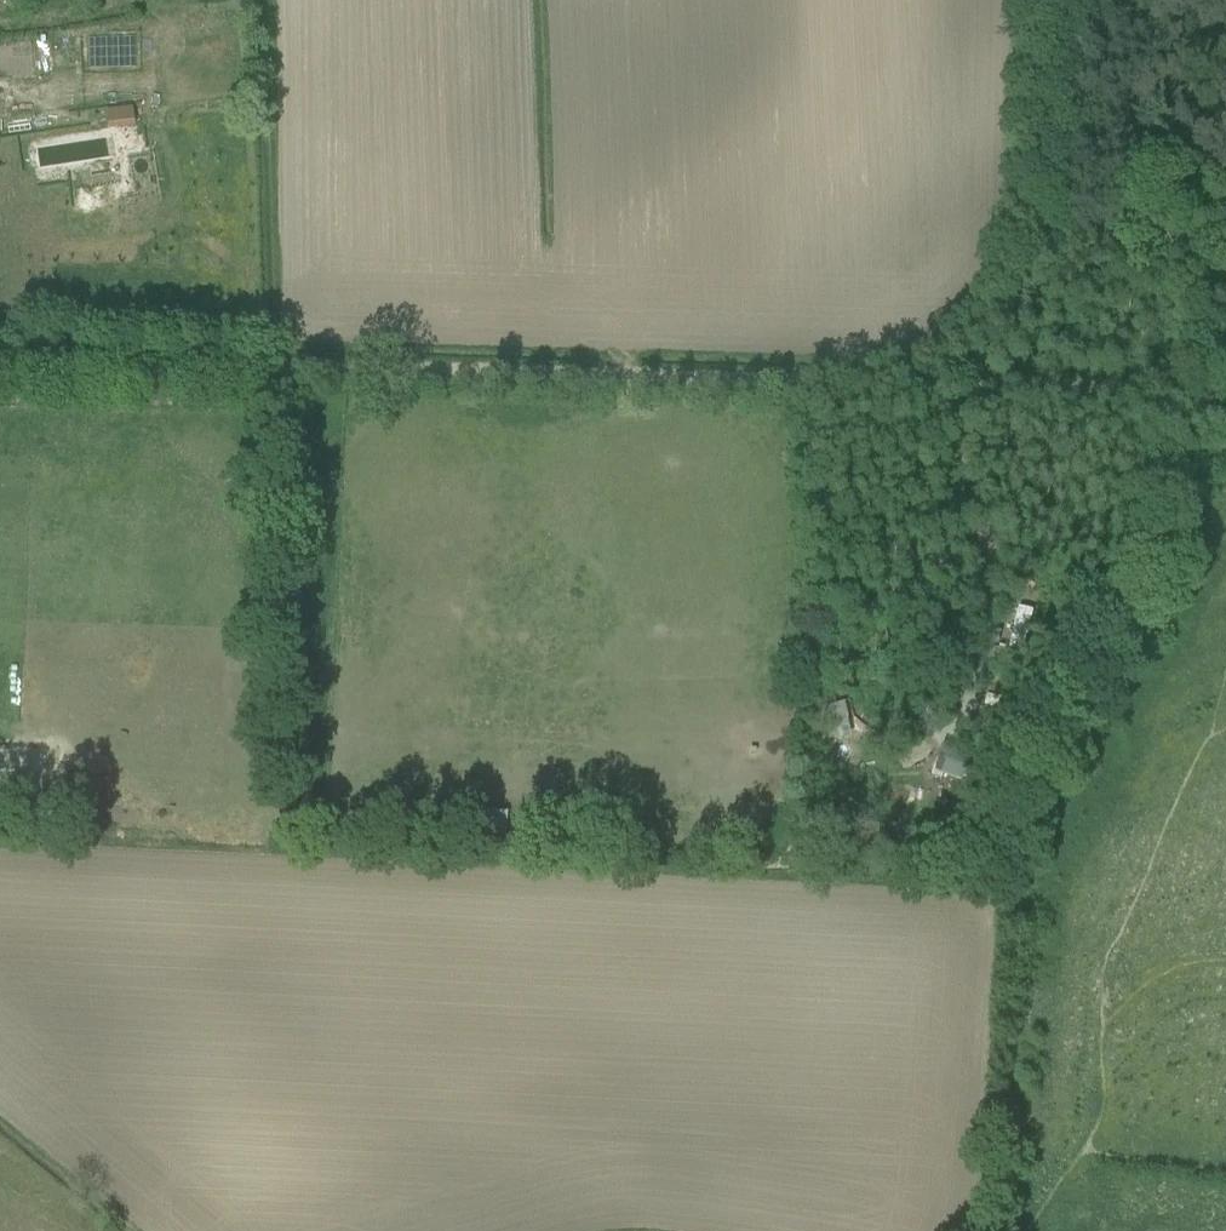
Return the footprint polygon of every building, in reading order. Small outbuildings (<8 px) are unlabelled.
[(120,118),(132,116),(131,109),(119,110),(120,118)] [(1020,646),(1030,612),(1014,607),(1004,641),(1020,646)] [(847,720),(842,702),(819,708),(822,724),(814,726),(819,744),(842,738),(838,722),(847,720)] [(931,822),(964,833),(987,766),(964,758),(952,792),(942,789),(931,822)]
